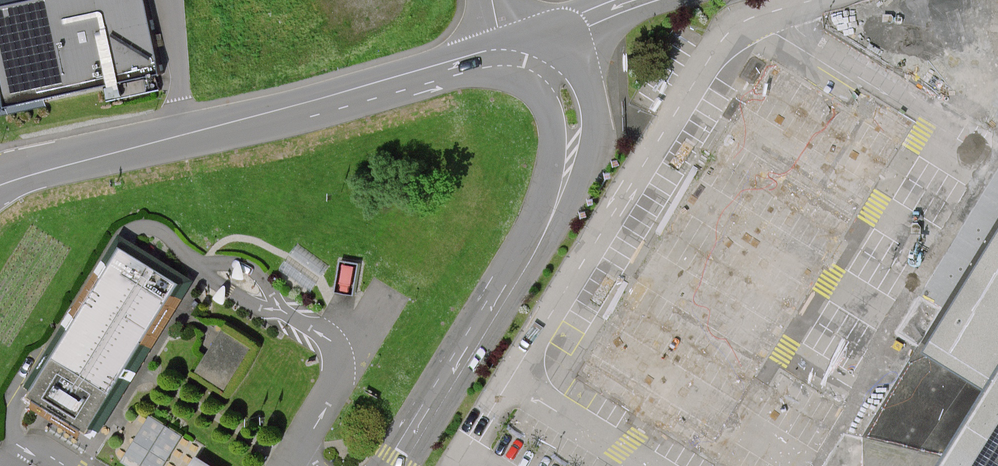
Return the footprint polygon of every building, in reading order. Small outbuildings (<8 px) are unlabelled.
[(0,3),(0,113),(156,83),(140,0),(13,0),(0,3)] [(913,8),(882,59),(997,130),(997,0),(945,0),(913,8)] [(182,283),(124,247),(32,396),(91,431),(182,283)] [(229,385),(256,342),(226,324),(199,366),(229,385)] [(940,465),(997,465),(997,371),(940,465)] [(125,461),(133,465),(167,465),(186,435),(153,415),(125,461)] [(194,465),(219,465),(201,455),(194,465)]
